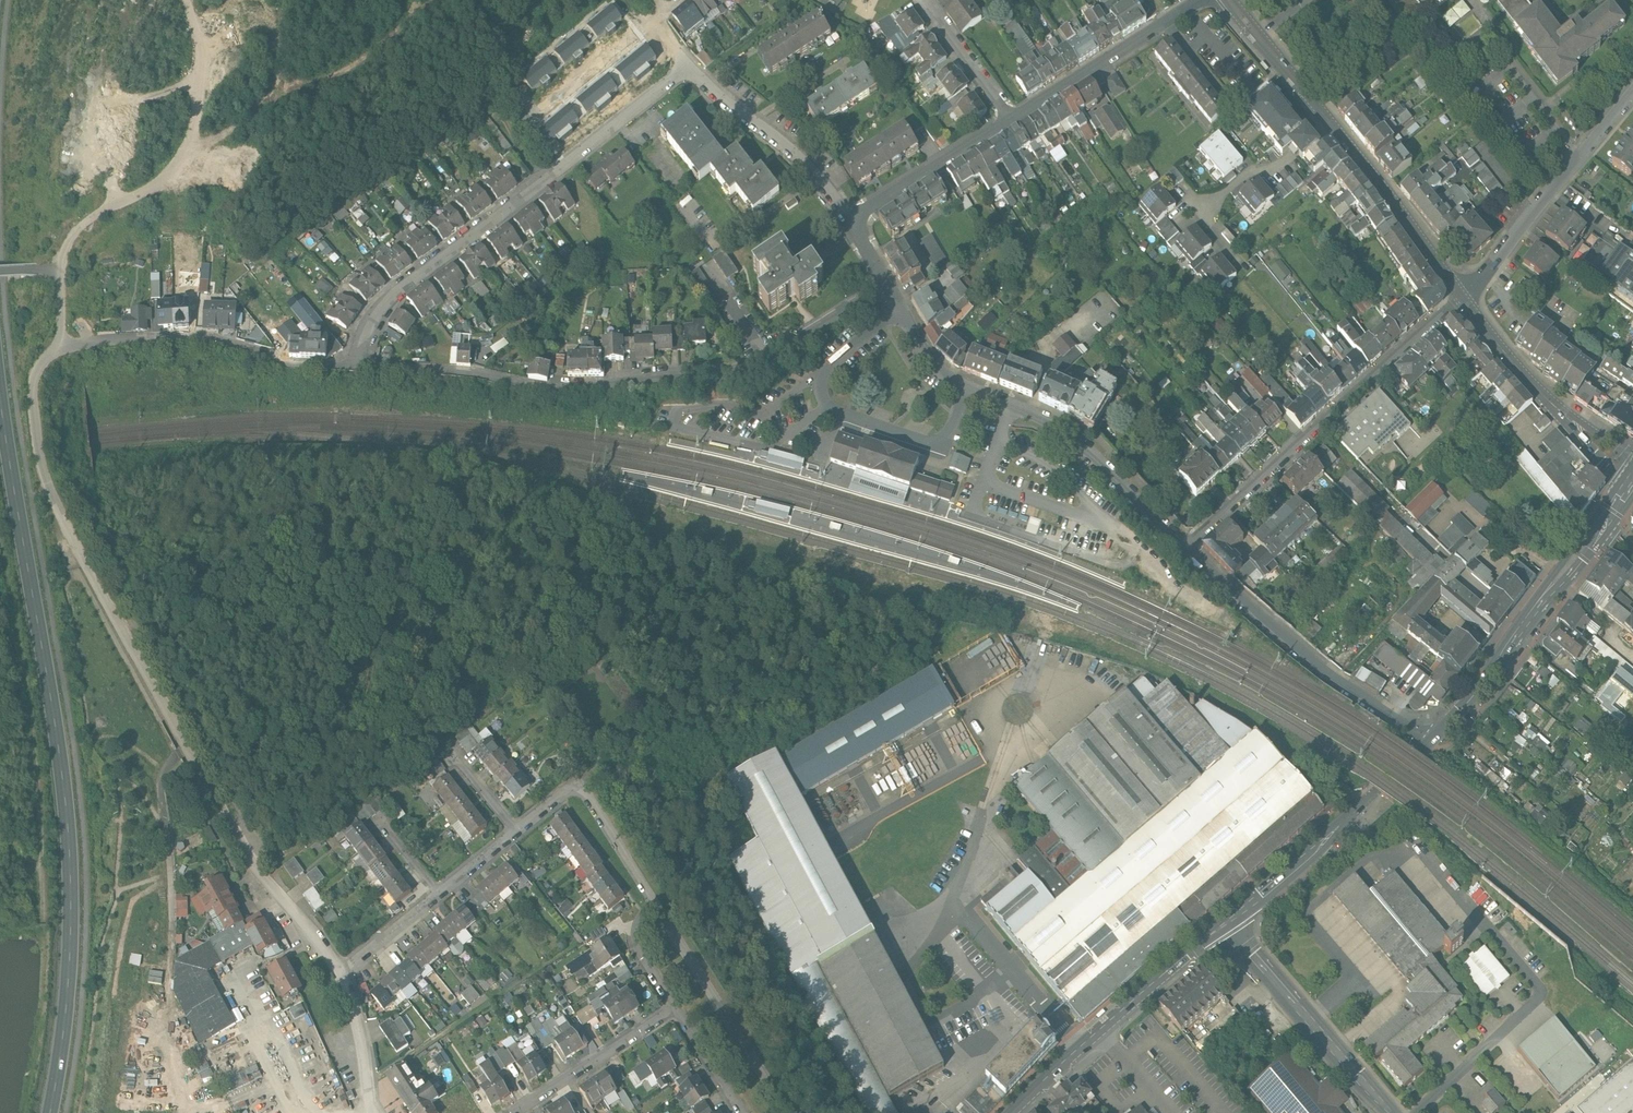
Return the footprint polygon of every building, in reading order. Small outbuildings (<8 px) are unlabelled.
[(688,2),(689,2),(695,11),(711,0),(691,0),(688,2)] [(947,11),(962,32),(981,18),(968,0),(962,0),(959,2),(947,11)] [(1131,0),(1109,13),(1111,16),(1122,34),(1145,20),(1131,0)] [(1401,21),(1414,22),(1414,18),(1423,11),(1415,0),(1385,0),(1401,21)] [(1429,24),(1438,35),(1469,11),(1461,0),(1429,24)] [(1515,24),(1513,25),(1533,52),(1531,53),(1557,86),(1578,70),(1574,66),(1601,46),(1599,44),(1625,24),(1611,6),(1582,27),(1576,21),(1560,34),(1538,5),(1533,9),(1526,0),(1496,0),(1515,24)] [(689,2),(673,13),(680,23),(689,16),(695,11),(689,2)] [(587,24),(597,37),(606,30),(608,33),(616,28),(613,24),(622,17),(611,4),(587,24)] [(1097,22),(1087,6),(1080,10),(1091,26),(1097,22)] [(903,13),(894,20),(902,30),(918,18),(912,10),(905,16),(903,13)] [(695,11),(689,16),(700,32),(705,28),(700,22),(702,20),(695,11)] [(1470,13),(1457,24),(1467,37),(1480,27),(1470,13)] [(818,15),(758,53),(771,73),(831,35),(818,15)] [(889,16),(879,23),(883,29),(893,21),(889,16)] [(1075,16),(1067,22),(1073,31),(1081,26),(1075,16)] [(1111,16),(1098,24),(1109,42),(1122,34),(1111,16)] [(918,18),(902,30),(908,38),(910,36),(912,38),(917,34),(916,32),(924,26),(918,18)] [(1087,31),(1082,35),(1079,31),(1075,34),(1073,31),(1067,22),(1055,29),(1065,45),(1077,62),(1099,49),(1087,31)] [(1091,26),(1086,29),(1087,31),(1099,49),(1109,42),(1098,24),(1097,22),(1091,26)] [(587,24),(578,30),(589,43),(597,37),(587,24)] [(893,29),(887,34),(891,39),(897,34),(893,29)] [(554,49),(564,62),(573,56),(576,59),(583,54),(580,50),(589,43),(578,30),(554,49)] [(1057,44),(1049,33),(1044,37),(1048,42),(1054,52),(1058,49),(1056,47),(1057,44)] [(897,34),(891,39),(895,44),(901,39),(897,34)] [(931,35),(915,47),(919,53),(923,57),(939,46),(931,35)] [(1190,64),(1171,39),(1155,51),(1175,76),(1190,64)] [(1030,40),(1018,48),(1025,58),(1032,54),(1037,50),(1030,40)] [(1048,42),(1043,46),(1047,51),(1050,51),(1051,53),(1054,52),(1048,42)] [(646,44),(615,68),(625,81),(625,82),(633,75),(637,78),(650,68),(647,64),(656,58),(646,44)] [(1058,49),(1054,52),(1066,68),(1077,62),(1065,45),(1058,49)] [(939,46),(923,57),(926,62),(931,68),(947,56),(939,46)] [(915,47),(903,55),(907,61),(919,53),(915,47)] [(554,49),(546,56),(556,69),(564,62),(554,49)] [(1051,53),(1043,59),(1055,76),(1066,68),(1054,52),(1051,53)] [(1032,54),(1025,58),(1031,67),(1038,62),(1032,54)] [(521,75),(532,88),(540,82),(543,85),(550,80),(547,76),(556,69),(546,56),(521,75)] [(1038,62),(1031,67),(1043,83),(1055,76),(1043,59),(1038,62)] [(926,62),(914,71),(919,77),(931,68),(926,62)] [(1175,76),(1172,78),(1188,98),(1190,96),(1206,83),(1190,64),(1175,76)] [(953,65),(946,71),(945,69),(939,73),(940,75),(938,77),(940,80),(944,85),(960,73),(953,65)] [(1031,67),(1016,77),(1027,93),(1043,83),(1031,67)] [(617,88),(625,81),(615,68),(607,75),(617,88)] [(864,68),(853,75),(852,73),(846,77),(847,79),(835,86),(848,107),(877,88),(864,68)] [(1115,72),(1104,79),(1110,89),(1111,89),(1115,95),(1125,88),(1115,72)] [(960,73),(944,85),(951,95),(952,96),(965,87),(968,85),(968,84),(970,83),(968,80),(966,82),(960,73)] [(576,99),(586,112),(595,105),(598,109),(611,99),(608,95),(617,88),(607,75),(576,99)] [(938,77),(926,86),(930,91),(936,87),(935,84),(940,80),(938,77)] [(1090,79),(1072,90),(1084,108),(1102,97),(1090,79)] [(1374,81),(1362,91),(1365,95),(1377,85),(1374,81)] [(1206,83),(1190,96),(1211,121),(1227,109),(1206,83)] [(848,107),(835,86),(823,94),(821,92),(816,96),(817,98),(806,105),(818,125),(848,107)] [(1267,86),(1249,101),(1248,101),(1242,106),(1246,112),(1247,112),(1248,113),(1250,112),(1262,127),(1260,128),(1265,133),(1289,113),(1267,86)] [(951,95),(936,106),(940,112),(947,107),(968,91),(965,87),(952,96),(951,95)] [(1078,112),(1084,108),(1072,90),(1060,98),(1071,115),(1072,116),(1078,112)] [(968,91),(947,107),(950,111),(954,108),(954,109),(958,105),(971,95),(968,91)] [(971,95),(958,105),(964,114),(981,102),(975,93),(971,95)] [(1355,97),(1338,110),(1345,119),(1362,106),(1355,97)] [(1060,98),(1048,105),(1060,122),(1068,117),(1071,115),(1060,98)] [(568,106),(578,118),(586,112),(576,99),(568,106)] [(1380,99),(1373,105),(1377,110),(1381,107),(1382,105),(1380,103),(1382,101),(1380,99)] [(981,102),(964,114),(970,122),(974,120),(975,122),(981,118),(979,115),(987,110),(981,102)] [(1048,105),(1039,112),(1049,129),(1060,122),(1048,105)] [(1096,113),(1093,109),(1087,113),(1096,127),(1102,123),(1111,137),(1123,129),(1108,105),(1096,113)] [(578,118),(568,106),(537,130),(547,143),(556,136),(559,140),(572,129),(569,126),(578,119),(578,118)] [(1362,106),(1345,119),(1353,129),(1369,116),(1365,110),(1362,106)] [(1400,107),(1382,121),(1383,122),(1386,126),(1404,113),(1400,107)] [(686,111),(663,129),(668,136),(667,137),(694,170),(695,169),(700,176),(711,168),(724,158),(718,151),(719,150),(707,135),(702,139),(700,136),(705,132),(693,117),(692,118),(686,111)] [(1386,126),(1365,143),(1379,161),(1397,146),(1388,135),(1401,124),(1402,125),(1411,118),(1406,111),(1404,113),(1386,126)] [(1049,129),(1039,112),(1029,118),(1039,135),(1049,129)] [(1079,115),(1078,112),(1072,116),(1077,124),(1086,137),(1093,132),(1081,114),(1079,115)] [(1246,112),(1228,127),(1239,140),(1252,129),(1259,138),(1265,133),(1260,128),(1262,127),(1250,112),(1248,113),(1247,112),(1246,112)] [(1289,113),(1265,133),(1269,138),(1270,136),(1276,143),(1274,144),(1275,146),(1282,154),(1292,146),(1308,132),(1305,127),(1303,129),(1289,113)] [(1072,116),(1071,115),(1068,117),(1069,118),(1068,119),(1068,121),(1072,127),(1077,124),(1072,116)] [(1373,120),(1369,116),(1353,129),(1365,143),(1386,126),(1383,122),(1381,124),(1376,117),(1373,120)] [(1039,135),(1029,118),(1018,124),(1029,142),(1039,135)] [(1029,142),(1018,124),(1008,131),(1019,148),(1029,142)] [(904,125),(875,144),(887,165),(900,157),(900,158),(906,154),(905,153),(917,146),(904,125)] [(1632,130),(1624,141),(1625,141),(1621,146),(1621,147),(1619,150),(1618,150),(1613,157),(1615,158),(1611,162),(1631,176),(1632,173),(1632,130)] [(1008,131),(998,137),(1009,154),(1010,154),(1019,148),(1008,131)] [(1218,132),(1199,148),(1207,158),(1227,142),(1218,132)] [(1314,138),(1308,132),(1292,146),(1297,152),(1302,158),(1303,158),(1304,159),(1308,156),(1318,169),(1323,164),(1339,151),(1329,140),(1320,148),(1318,145),(1319,144),(1314,138)] [(1065,140),(1061,134),(1055,138),(1059,144),(1065,140)] [(1009,154),(998,137),(987,144),(998,162),(1004,158),(1006,161),(1005,164),(1020,188),(1028,183),(1010,154),(1009,154)] [(1059,144),(1055,138),(1049,141),(1054,147),(1059,144)] [(1227,142),(1207,158),(1215,167),(1235,151),(1227,142)] [(1457,160),(1443,143),(1439,147),(1447,157),(1453,164),(1457,160)] [(875,144),(845,163),(858,183),(870,176),(871,176),(876,173),(876,172),(887,165),(875,144)] [(987,144),(975,151),(1002,195),(1009,190),(996,169),(992,169),(991,166),(998,162),(987,144)] [(1411,163),(1397,146),(1379,161),(1392,178),(1411,163)] [(1040,147),(1035,150),(1039,157),(1044,153),(1040,147)] [(755,172),(737,148),(724,158),(711,168),(730,193),(736,188),(753,210),(779,190),(761,167),(755,172)] [(1472,148),(1462,156),(1469,166),(1480,158),(1472,148)] [(615,157),(611,152),(585,173),(594,185),(607,174),(611,180),(633,162),(624,150),(615,157)] [(1002,195),(975,151),(964,158),(975,176),(979,173),(995,199),(1002,195)] [(1235,151),(1215,167),(1224,177),(1232,170),(1243,161),(1235,151)] [(1339,151),(1323,164),(1329,171),(1326,174),(1325,173),(1324,172),(1323,173),(1312,182),(1317,188),(1332,175),(1348,162),(1339,151)] [(1034,160),(1030,153),(1025,156),(1029,163),(1034,160)] [(1025,156),(1019,160),(1023,166),(1029,163),(1025,156)] [(1447,157),(1435,166),(1433,163),(1430,166),(1432,169),(1426,173),(1427,174),(1423,177),(1425,180),(1423,182),(1417,175),(1401,189),(1410,200),(1432,181),(1450,166),(1453,164),(1447,157)] [(964,158),(947,169),(958,187),(975,176),(964,158)] [(1503,187),(1483,161),(1472,170),(1492,195),(1503,187)] [(506,168),(501,162),(496,165),(501,171),(491,179),(489,176),(484,180),(497,197),(517,182),(506,168)] [(1348,162),(1332,175),(1334,178),(1337,181),(1338,180),(1343,186),(1358,174),(1348,162)] [(496,165),(486,173),(489,176),(491,179),(501,171),(496,165)] [(1184,177),(1174,166),(1169,170),(1179,181),(1184,177)] [(1450,166),(1432,181),(1437,187),(1437,188),(1456,173),(1450,166)] [(1179,181),(1169,170),(1164,174),(1174,186),(1179,181)] [(1224,177),(1220,180),(1224,185),(1236,175),(1232,170),(1224,177)] [(1295,171),(1285,179),(1293,189),(1303,181),(1295,171)] [(1358,174),(1343,186),(1344,186),(1342,188),(1344,191),(1346,189),(1349,193),(1331,207),(1335,212),(1367,186),(1358,174)] [(1317,188),(1322,194),(1333,185),(1332,180),(1334,178),(1332,175),(1317,188)] [(935,177),(906,195),(908,198),(879,216),(890,234),(920,216),(918,213),(947,195),(940,184),(935,177)] [(1247,187),(1239,193),(1247,203),(1266,188),(1257,178),(1247,187)] [(947,180),(940,184),(947,195),(954,190),(947,180)] [(1293,190),(1285,180),(1280,184),(1288,194),(1293,190)] [(1454,186),(1452,187),(1440,197),(1441,203),(1440,206),(1428,192),(1430,190),(1432,191),(1437,187),(1432,181),(1410,200),(1435,232),(1458,210),(1464,205),(1473,198),(1463,186),(1459,189),(1458,187),(1456,186),(1454,186)] [(476,182),(469,187),(473,192),(480,187),(476,182)] [(560,182),(552,187),(546,192),(539,198),(550,212),(557,206),(563,202),(571,196),(560,182)] [(1243,182),(1231,192),(1235,197),(1239,193),(1247,187),(1243,182)] [(1288,194),(1280,184),(1275,188),(1283,198),(1288,194)] [(1159,185),(1139,202),(1147,212),(1169,193),(1164,188),(1162,189),(1159,185)] [(1367,186),(1335,212),(1338,216),(1356,202),(1358,205),(1373,193),(1367,186)] [(466,197),(459,203),(470,217),(491,201),(480,187),(473,192),(466,197)] [(1266,188),(1247,203),(1255,213),(1274,197),(1266,188)] [(462,192),(455,198),(459,203),(466,197),(462,192)] [(965,193),(959,197),(966,208),(972,204),(965,193)] [(1169,193),(1147,212),(1155,222),(1175,205),(1172,201),(1174,199),(1169,193)] [(1330,193),(1324,198),(1329,205),(1335,200),(1330,193)] [(1373,193),(1358,205),(1368,218),(1383,207),(1373,193)] [(571,196),(563,202),(567,207),(575,201),(571,196)] [(403,197),(395,203),(402,212),(410,206),(403,197)] [(449,203),(442,209),(446,214),(453,208),(449,203)] [(533,203),(513,217),(524,231),(529,228),(539,220),(543,216),(533,203)] [(1464,205),(1458,210),(1463,216),(1469,211),(1464,205)] [(355,212),(366,224),(373,218),(362,206),(355,212)] [(557,206),(550,212),(554,217),(557,215),(561,211),(557,206)] [(1360,224),(1350,231),(1355,237),(1369,228),(1367,226),(1370,224),(1375,232),(1376,232),(1392,220),(1383,207),(1360,224)] [(439,218),(432,224),(443,239),(464,222),(453,208),(446,214),(439,218)] [(1458,210),(1435,232),(1440,239),(1447,233),(1449,236),(1462,224),(1457,218),(1461,217),(1463,216),(1458,210)] [(1586,228),(1563,210),(1546,233),(1569,250),(1586,228)] [(436,213),(428,219),(432,224),(439,218),(436,213)] [(1166,215),(1156,224),(1160,229),(1170,220),(1166,215)] [(1462,224),(1449,236),(1456,243),(1459,241),(1462,244),(1459,246),(1469,258),(1491,239),(1471,216),(1462,224)] [(1355,217),(1345,225),(1350,231),(1360,224),(1355,217)] [(539,220),(529,228),(533,234),(543,226),(539,220)] [(1392,220),(1376,232),(1403,269),(1419,258),(1392,220)] [(1160,229),(1158,230),(1163,235),(1174,225),(1170,221),(1160,229)] [(354,222),(348,227),(357,237),(362,233),(354,222)] [(507,222),(486,238),(498,253),(505,247),(511,242),(518,237),(507,222)] [(1174,225),(1163,235),(1167,240),(1179,231),(1174,226),(1174,225)] [(1183,236),(1175,243),(1183,252),(1205,234),(1200,228),(1198,229),(1195,225),(1183,236)] [(417,227),(407,235),(410,238),(412,241),(422,233),(417,227)] [(422,233),(412,241),(410,238),(405,241),(418,258),(437,243),(426,229),(422,233)] [(1235,239),(1227,229),(1222,233),(1230,243),(1235,239)] [(1179,231),(1167,240),(1171,245),(1175,243),(1183,236),(1179,231)] [(949,264),(931,233),(920,240),(938,271),(949,264)] [(1205,234),(1183,252),(1191,262),(1201,254),(1211,245),(1208,241),(1210,240),(1205,234)] [(518,237),(511,242),(515,247),(522,242),(518,237)] [(396,243),(389,249),(393,254),(400,248),(396,243)] [(473,248),(467,253),(467,254),(459,260),(470,274),(471,274),(478,268),(484,264),(491,258),(492,258),(481,243),(473,249),(473,248)] [(921,273),(903,243),(884,254),(902,284),(910,279),(921,273)] [(1548,253),(1537,245),(1524,262),(1545,278),(1554,265),(1554,266),(1558,260),(1549,253),(1548,253)] [(1620,245),(1600,273),(1612,282),(1628,261),(1627,260),(1632,254),(1620,245)] [(505,247),(498,252),(502,257),(509,252),(505,247)] [(387,259),(380,265),(391,279),(412,263),(400,248),(393,254),(387,259)] [(783,249),(775,254),(775,255),(762,264),(762,263),(754,268),(760,278),(763,277),(770,289),(759,296),(769,312),(795,295),(800,303),(818,291),(815,286),(823,280),(812,264),(796,274),(787,261),(789,259),(783,249)] [(738,273),(724,251),(713,259),(727,280),(738,273)] [(383,254),(376,259),(380,265),(387,259),(383,254)] [(1191,262),(1189,263),(1193,268),(1205,258),(1201,254),(1191,262)] [(1632,254),(1627,260),(1628,261),(1612,282),(1600,273),(1596,279),(1612,291),(1617,285),(1632,297),(1632,255),(1632,254)] [(1220,255),(1199,272),(1208,282),(1230,263),(1225,257),(1223,259),(1220,255)] [(1255,257),(1249,261),(1253,266),(1259,261),(1255,257)] [(491,258),(484,264),(488,268),(495,263),(491,258)] [(1279,279),(1289,271),(1278,258),(1268,266),(1279,279)] [(1403,269),(1402,270),(1420,294),(1435,281),(1419,258),(1403,269)] [(211,292),(212,262),(202,261),(202,292),(211,292)] [(1230,263),(1208,282),(1216,291),(1236,274),(1233,271),(1235,269),(1230,263)] [(453,264),(434,279),(445,293),(445,292),(447,295),(451,292),(449,289),(459,282),(464,278),(453,264)] [(368,267),(362,274),(366,278),(373,272),(368,267)] [(478,268),(471,274),(475,279),(482,273),(478,268)] [(723,305),(698,268),(687,275),(712,313),(723,305)] [(354,290),(367,303),(373,296),(374,297),(379,291),(385,284),(373,272),(366,278),(361,284),(354,290)] [(921,273),(910,279),(915,286),(925,280),(921,273)] [(325,277),(317,286),(329,296),(336,288),(325,277)] [(1529,283),(1523,278),(1519,283),(1526,288),(1529,283)] [(356,279),(350,286),(354,290),(361,284),(356,279)] [(159,280),(151,280),(151,298),(160,298),(159,280)] [(471,288),(478,300),(491,292),(484,280),(471,288)] [(959,281),(944,294),(954,306),(965,297),(968,294),(976,289),(969,282),(964,287),(959,281)] [(1420,294),(1416,298),(1427,312),(1442,299),(1444,293),(1435,281),(1420,294)] [(459,282),(449,289),(451,292),(454,295),(464,288),(459,282)] [(428,283),(407,300),(418,314),(425,309),(432,304),(439,298),(428,283)] [(1617,285),(1612,291),(1609,294),(1632,313),(1632,297),(1617,285)] [(931,290),(912,301),(920,315),(938,304),(935,300),(937,299),(931,290)] [(1364,295),(1350,305),(1357,315),(1372,304),(1364,295)] [(333,339),(304,302),(303,302),(299,296),(294,299),(322,336),(327,342),(333,339)] [(341,297),(336,304),(342,308),(347,300),(341,297)] [(954,306),(925,331),(936,349),(945,339),(938,328),(969,302),(965,297),(954,306)] [(439,298),(432,304),(436,309),(443,303),(439,298)] [(451,316),(463,308),(457,298),(444,307),(451,316)] [(362,310),(347,300),(342,308),(338,314),(332,322),(348,332),(353,324),(357,318),(357,317),(362,310)] [(188,301),(173,302),(174,328),(189,327),(188,301)] [(1423,315),(1412,301),(1407,305),(1418,319),(1418,320),(1423,315)] [(173,302),(158,302),(158,328),(174,328),(173,302)] [(1407,305),(1404,302),(1391,313),(1390,311),(1384,317),(1387,322),(1399,337),(1406,331),(1405,331),(1418,319),(1407,305)] [(938,304),(920,315),(928,328),(944,314),(938,304)] [(220,331),(222,308),(206,306),(205,330),(220,331)] [(237,309),(222,308),(220,331),(235,332),(237,309)] [(146,330),(145,320),(145,309),(133,309),(133,318),(123,318),(124,330),(146,330)] [(425,309),(418,314),(422,320),(429,314),(425,309)] [(338,314),(332,311),(327,318),(332,322),(338,314)] [(416,324),(399,313),(390,329),(407,339),(416,324)] [(1453,317),(1443,326),(1465,351),(1469,348),(1473,353),(1482,345),(1458,318),(1453,317)] [(1580,358),(1564,347),(1566,344),(1549,333),(1552,329),(1536,317),(1516,344),(1530,354),(1531,354),(1535,356),(1531,361),(1544,371),(1543,373),(1558,384),(1558,383),(1562,385),(1561,387),(1575,397),(1584,384),(1595,369),(1579,358),(1580,358)] [(1368,338),(1360,343),(1347,327),(1343,322),(1336,327),(1367,367),(1380,354),(1368,338)] [(1387,322),(1368,338),(1380,354),(1399,337),(1387,322)] [(694,329),(683,330),(684,341),(684,348),(685,348),(706,346),(705,325),(694,326),(694,329)] [(297,335),(290,327),(286,330),(287,332),(285,334),(288,337),(290,335),(293,339),(297,335)] [(1062,354),(1052,363),(1052,367),(1060,376),(1062,373),(1082,354),(1066,334),(1054,345),(1062,354)] [(312,342),(303,342),(303,345),(302,361),(327,363),(329,343),(328,343),(321,343),(322,336),(313,335),(312,342)] [(671,335),(653,336),(654,343),(654,355),(672,354),(671,341),(671,335)] [(945,339),(936,349),(953,364),(963,354),(966,350),(949,335),(945,339)] [(999,338),(991,335),(987,345),(988,346),(992,348),(995,349),(999,338)] [(1456,369),(1445,357),(1443,358),(1441,357),(1447,352),(1432,336),(1423,345),(1450,375),(1454,372),(1456,369)] [(1007,341),(999,338),(995,349),(1002,352),(1007,341)] [(344,353),(333,339),(327,342),(328,343),(329,343),(327,363),(327,364),(344,353)] [(554,342),(536,339),(534,351),(553,354),(554,342)] [(501,352),(506,359),(519,349),(514,342),(501,352)] [(1032,342),(1009,361),(1022,366),(1023,362),(1024,362),(1039,350),(1032,342)] [(624,343),(603,344),(604,361),(604,364),(604,365),(625,364),(624,358),(624,345),(624,343)] [(654,343),(636,344),(637,357),(637,364),(655,363),(654,355),(654,343)] [(1355,354),(1352,357),(1347,351),(1344,354),(1336,343),(1332,346),(1336,352),(1341,359),(1345,363),(1356,377),(1366,368),(1355,354)] [(303,345),(293,344),(291,361),(302,361),(303,345)] [(1450,375),(1423,345),(1411,355),(1425,371),(1432,365),(1434,367),(1432,369),(1449,387),(1455,381),(1452,377),(1450,375)] [(1482,345),(1473,353),(1478,358),(1464,370),(1473,380),(1481,373),(1496,361),(1482,345)] [(985,354),(973,349),(970,356),(968,355),(966,362),(963,369),(981,377),(989,356),(992,348),(988,346),(985,354)] [(1304,346),(1298,351),(1304,358),(1309,353),(1304,346)] [(995,349),(992,348),(989,356),(981,377),(997,383),(1005,362),(1002,352),(995,349)] [(1324,362),(1314,349),(1309,353),(1320,366),(1324,363),(1324,362)] [(553,354),(534,351),(529,384),(548,387),(553,354)] [(472,355),(459,354),(458,372),(471,373),(471,361),(472,355)] [(963,354),(953,364),(960,368),(966,356),(963,354)] [(1411,355),(1394,370),(1404,381),(1402,383),(1409,390),(1416,384),(1419,387),(1426,380),(1423,378),(1428,374),(1425,371),(1411,355)] [(580,357),(580,360),(575,360),(574,361),(568,361),(568,381),(574,381),(583,381),(588,381),(588,357),(580,357)] [(597,361),(597,357),(594,357),(588,357),(588,381),(604,381),(604,365),(604,361),(597,361)] [(1326,374),(1318,381),(1317,379),(1317,377),(1300,359),(1294,364),(1328,402),(1341,391),(1326,374)] [(1607,359),(1602,365),(1603,368),(1632,388),(1632,377),(1607,359)] [(1023,362),(1022,366),(1009,361),(1000,384),(1032,397),(1035,388),(1036,389),(1037,387),(1036,386),(1041,374),(1041,373),(1043,369),(1024,362),(1023,362)] [(1496,361),(1481,373),(1493,385),(1494,385),(1507,373),(1496,361)] [(1294,364),(1293,363),(1289,367),(1291,369),(1289,371),(1305,389),(1306,389),(1309,392),(1302,398),(1316,414),(1328,402),(1294,364)] [(1345,363),(1333,374),(1324,363),(1320,366),(1326,374),(1341,391),(1356,377),(1345,363)] [(1060,376),(1052,367),(1050,378),(1054,381),(1060,376)] [(1260,382),(1247,368),(1242,373),(1263,397),(1269,392),(1260,382)] [(1079,381),(1062,373),(1060,376),(1054,381),(1050,378),(1039,400),(1061,411),(1068,415),(1076,398),(1086,389),(1094,381),(1098,378),(1091,371),(1079,381)] [(1507,373),(1494,385),(1499,392),(1513,380),(1507,373)] [(1092,393),(1086,389),(1076,398),(1068,415),(1075,418),(1091,427),(1096,418),(1116,385),(1107,379),(1107,378),(1106,376),(1103,374),(1098,378),(1094,381),(1098,384),(1092,393)] [(1302,398),(1294,406),(1289,400),(1289,399),(1268,374),(1260,382),(1269,392),(1301,428),(1316,414),(1302,398)] [(1167,376),(1159,382),(1166,390),(1172,385),(1171,381),(1167,376)] [(1235,380),(1226,388),(1234,397),(1243,389),(1235,380)] [(1513,380),(1499,392),(1507,400),(1521,388),(1513,380)] [(1594,390),(1584,384),(1575,397),(1585,404),(1594,390)] [(1614,385),(1605,398),(1625,412),(1632,400),(1632,397),(1632,396),(1618,387),(1614,385)] [(1503,404),(1497,409),(1500,411),(1501,410),(1502,411),(1511,405),(1513,406),(1526,394),(1521,388),(1507,400),(1503,404)] [(1378,390),(1332,432),(1357,459),(1368,448),(1373,453),(1379,448),(1391,437),(1390,437),(1395,432),(1398,435),(1410,425),(1403,417),(1404,417),(1378,390)] [(1489,397),(1485,393),(1480,397),(1486,404),(1492,398),(1490,396),(1489,397)] [(1526,394),(1513,406),(1515,409),(1500,422),(1502,425),(1504,426),(1523,409),(1532,401),(1526,394)] [(1602,396),(1593,410),(1632,436),(1632,417),(1605,398),(1602,396)] [(1234,397),(1228,401),(1238,412),(1240,411),(1243,414),(1239,418),(1257,439),(1265,432),(1248,413),(1234,397)] [(1497,401),(1489,408),(1493,413),(1497,409),(1503,404),(1502,402),(1499,404),(1497,401)] [(1552,424),(1532,401),(1523,409),(1536,424),(1534,425),(1541,433),(1552,424)] [(1233,416),(1220,402),(1214,407),(1218,411),(1226,420),(1249,446),(1257,439),(1239,418),(1234,422),(1231,418),(1233,416)] [(1264,407),(1260,403),(1248,413),(1265,432),(1281,417),(1268,403),(1264,407)] [(1226,420),(1223,422),(1215,413),(1218,411),(1214,407),(1206,414),(1240,453),(1249,446),(1226,420)] [(1206,414),(1204,412),(1195,420),(1204,430),(1206,427),(1222,444),(1216,449),(1229,463),(1240,453),(1206,414)] [(1183,420),(1177,414),(1171,420),(1177,426),(1183,420)] [(1216,449),(1212,453),(1183,420),(1177,426),(1192,443),(1197,448),(1202,454),(1219,473),(1229,463),(1216,449)] [(1525,449),(1504,426),(1502,425),(1494,432),(1516,457),(1525,449)] [(1556,429),(1543,441),(1548,447),(1562,435),(1556,429)] [(892,501),(903,504),(909,487),(910,485),(910,489),(918,492),(920,489),(934,494),(935,494),(949,499),(953,487),(939,482),(938,483),(914,474),(919,460),(910,457),(902,454),(882,447),(865,441),(839,433),(830,458),(827,466),(824,477),(892,501)] [(1562,435),(1548,447),(1553,452),(1538,465),(1525,449),(1516,457),(1515,458),(1573,526),(1605,482),(1570,445),(1562,435)] [(1323,444),(1309,456),(1323,472),(1337,458),(1323,444)] [(1202,454),(1196,459),(1185,446),(1169,460),(1197,492),(1219,473),(1202,454)] [(970,460),(954,454),(950,467),(966,472),(970,460)] [(1309,456),(1285,478),(1299,494),(1324,473),(1323,472),(1309,456)] [(1388,509),(1350,471),(1337,484),(1376,522),(1386,512),(1388,509)] [(1432,484),(1406,509),(1416,519),(1432,505),(1436,509),(1447,499),(1440,491),(1441,490),(1436,485),(1435,487),(1432,484)] [(1492,507),(1473,490),(1465,498),(1484,516),(1492,507)] [(1317,518),(1296,499),(1286,508),(1305,529),(1317,518)] [(1432,505),(1416,519),(1423,526),(1438,512),(1436,509),(1432,505)] [(1286,508),(1275,518),(1295,539),(1305,529),(1286,508)] [(1197,514),(1186,511),(1183,520),(1194,524),(1197,514)] [(1426,551),(1386,512),(1376,522),(1375,523),(1414,560),(1426,551)] [(1459,514),(1446,526),(1449,529),(1440,538),(1450,549),(1463,538),(1466,536),(1473,529),(1459,514)] [(1295,539),(1275,518),(1265,527),(1284,548),(1295,539)] [(1244,536),(1228,520),(1212,535),(1227,551),(1228,550),(1244,536)] [(1265,527),(1254,537),(1263,546),(1273,558),(1284,548),(1265,527)] [(1227,551),(1212,535),(1211,535),(1211,536),(1203,544),(1223,565),(1232,556),(1231,555),(1228,550),(1227,551)] [(1517,561),(1496,587),(1495,581),(1492,579),(1494,576),(1474,560),(1488,546),(1477,537),(1469,544),(1455,558),(1466,568),(1467,567),(1493,590),(1493,591),(1512,607),(1535,577),(1517,561)] [(1450,549),(1448,551),(1453,556),(1454,558),(1455,558),(1469,544),(1463,538),(1450,549)] [(1273,558),(1263,546),(1250,557),(1256,565),(1260,569),(1264,566),(1273,558)] [(1437,555),(1430,550),(1426,551),(1414,560),(1446,588),(1452,582),(1466,568),(1455,558),(1454,558),(1453,556),(1447,561),(1438,554),(1437,555)] [(1609,551),(1600,564),(1624,584),(1627,580),(1632,585),(1632,569),(1609,551)] [(1241,559),(1234,552),(1231,555),(1232,556),(1223,565),(1233,574),(1242,566),(1239,561),(1241,559)] [(1418,594),(1393,619),(1407,631),(1416,621),(1440,594),(1446,588),(1414,560),(1405,569),(1413,577),(1407,583),(1418,594)] [(1624,584),(1600,564),(1579,592),(1603,610),(1623,627),(1630,619),(1631,617),(1611,601),(1619,591),(1624,584)] [(1256,565),(1247,573),(1248,573),(1241,579),(1245,583),(1260,569),(1256,565)] [(1264,566),(1260,569),(1264,574),(1268,570),(1264,566)] [(1260,569),(1245,583),(1250,588),(1256,583),(1255,582),(1264,574),(1260,569)] [(1493,591),(1481,607),(1452,582),(1446,588),(1495,630),(1512,607),(1493,591)] [(1495,630),(1446,588),(1440,594),(1477,626),(1490,636),(1495,630)] [(1619,591),(1611,601),(1631,617),(1632,614),(1632,610),(1626,604),(1629,601),(1624,598),(1625,597),(1619,591)] [(1278,608),(1263,594),(1259,597),(1274,611),(1278,608)] [(1477,626),(1443,597),(1441,600),(1475,629),(1477,626)] [(1579,613),(1569,605),(1557,621),(1560,624),(1578,638),(1587,626),(1590,622),(1581,615),(1579,613)] [(1595,617),(1585,610),(1581,615),(1590,622),(1591,622),(1595,617)] [(1630,619),(1623,627),(1627,630),(1632,635),(1632,614),(1631,617),(1630,619)] [(1407,631),(1393,619),(1385,627),(1401,641),(1408,632),(1407,631)] [(1442,642),(1416,621),(1407,631),(1408,632),(1421,642),(1430,649),(1444,661),(1460,674),(1478,651),(1456,633),(1452,639),(1447,635),(1442,642)] [(1591,622),(1590,622),(1587,626),(1596,633),(1599,629),(1591,622)] [(1578,638),(1560,624),(1549,638),(1547,638),(1545,639),(1544,641),(1543,642),(1543,645),(1544,647),(1556,657),(1562,650),(1576,661),(1582,653),(1586,656),(1592,648),(1586,644),(1578,638)] [(1627,630),(1621,636),(1631,646),(1632,644),(1632,635),(1627,630)] [(1594,635),(1586,644),(1592,648),(1599,639),(1594,635)] [(948,683),(956,698),(960,698),(979,687),(977,687),(1002,673),(1013,672),(1019,669),(1000,636),(987,637),(987,645),(991,644),(992,652),(1000,652),(1000,657),(995,660),(995,672),(952,676),(947,679),(948,683)] [(1599,639),(1592,648),(1597,652),(1598,652),(1604,643),(1599,639)] [(1406,660),(1384,642),(1374,652),(1420,689),(1429,679),(1415,667),(1406,660)] [(1421,642),(1406,660),(1415,667),(1418,663),(1430,649),(1421,642)] [(1604,643),(1598,652),(1620,671),(1632,681),(1632,667),(1604,643)] [(1582,653),(1576,661),(1580,664),(1586,656),(1582,653)] [(1444,661),(1433,674),(1427,669),(1418,663),(1415,667),(1429,679),(1445,692),(1460,674),(1444,661)] [(1580,669),(1571,662),(1566,668),(1575,675),(1580,669)] [(1386,683),(1360,666),(1351,675),(1379,693),(1386,683)] [(932,669),(835,725),(832,720),(813,731),(816,737),(778,758),(800,796),(901,738),(902,741),(908,738),(906,734),(923,725),(927,731),(946,720),(942,714),(954,707),(932,669)] [(1600,696),(1607,702),(1608,702),(1612,705),(1624,690),(1632,697),(1632,681),(1620,671),(1600,696)] [(1420,689),(1419,691),(1426,697),(1430,693),(1439,700),(1445,692),(1429,679),(1420,689)] [(1193,712),(1167,683),(1153,694),(1145,684),(1143,683),(1142,683),(1140,683),(1139,684),(1139,683),(1015,788),(1016,789),(1017,789),(1027,800),(1026,801),(1027,802),(1028,801),(1038,813),(1037,814),(1038,814),(1048,825),(1047,826),(1054,834),(1019,863),(1027,873),(1020,880),(1011,870),(1003,877),(1012,887),(1007,891),(1002,885),(981,901),(987,908),(986,908),(1081,1021),(1168,944),(1326,810),(1256,734),(1237,724),(1204,703),(1193,712)] [(1612,705),(1608,702),(1607,702),(1603,707),(1621,722),(1626,716),(1612,705)] [(476,721),(466,729),(470,734),(474,740),(478,745),(483,740),(476,731),(481,727),(476,721)] [(466,729),(456,737),(460,742),(470,734),(466,729)] [(1509,745),(1517,749),(1524,738),(1516,733),(1509,745)] [(470,734),(460,742),(464,747),(474,740),(470,734)] [(491,739),(475,753),(481,760),(485,765),(500,752),(494,745),(495,744),(491,739)] [(474,740),(464,747),(468,753),(478,745),(474,740)] [(500,752),(485,765),(494,777),(496,775),(509,764),(504,758),(506,756),(501,751),(500,752)] [(434,753),(424,761),(428,766),(438,758),(434,753)] [(818,961),(871,933),(800,796),(778,758),(775,753),(725,780),(758,840),(817,958),(818,961)] [(438,758),(428,766),(432,772),(442,763),(438,758)] [(509,764),(496,775),(506,787),(521,775),(516,768),(518,767),(513,761),(509,764)] [(442,763),(432,772),(436,777),(445,770),(447,768),(442,763)] [(521,775),(506,787),(516,799),(531,787),(525,780),(527,778),(523,773),(521,775)] [(448,775),(433,787),(446,803),(461,792),(448,775)] [(461,792),(446,803),(459,820),(474,809),(461,792)] [(385,806),(377,796),(373,799),(380,810),(385,806)] [(380,810),(373,799),(367,803),(375,814),(380,810)] [(375,814),(367,803),(362,807),(370,818),(375,814)] [(370,818),(362,807),(358,810),(365,821),(370,818)] [(474,809),(459,820),(472,838),(487,826),(474,809)] [(365,821),(358,810),(352,814),(360,825),(365,821)] [(557,819),(550,825),(557,835),(573,824),(565,813),(564,814),(561,810),(555,815),(557,819)] [(573,824),(557,835),(564,845),(580,834),(573,824)] [(360,825),(345,837),(357,853),(373,842),(360,825)] [(580,834),(564,845),(571,855),(587,844),(580,834)] [(817,958),(758,840),(731,856),(791,973),(817,958)] [(385,858),(373,842),(357,853),(370,870),(385,858)] [(524,854),(515,843),(509,847),(517,857),(524,854)] [(587,844),(571,855),(579,865),(595,854),(587,844)] [(595,854),(579,865),(587,876),(601,866),(602,865),(595,854)] [(385,858),(370,870),(383,887),(398,875),(385,858)] [(304,872),(294,859),(283,867),(293,881),(304,872)] [(517,866),(511,860),(507,864),(512,871),(517,866)] [(512,871),(507,864),(496,873),(509,887),(519,879),(512,871)] [(601,866),(587,876),(585,877),(593,887),(608,876),(601,866)] [(542,868),(531,874),(534,879),(546,872),(544,868),(542,868)] [(317,869),(307,877),(314,886),(324,878),(317,869)] [(496,873),(487,881),(499,895),(509,887),(496,873)] [(1448,939),(1392,873),(1368,893),(1353,876),(1333,893),(1417,992),(1412,995),(1419,1003),(1415,1006),(1412,1003),(1363,1044),(1375,1057),(1383,1051),(1385,1053),(1379,1057),(1381,1060),(1381,1061),(1400,1083),(1401,1082),(1403,1085),(1423,1069),(1407,1051),(1408,1046),(1426,1031),(1427,1032),(1447,1015),(1446,1014),(1447,1013),(1447,1009),(1445,1007),(1449,1003),(1452,1006),(1461,998),(1454,990),(1455,988),(1452,984),(1453,983),(1441,969),(1440,970),(1435,964),(1436,964),(1430,957),(1442,947),(1448,954),(1460,944),(1458,941),(1461,940),(1455,933),(1448,939)] [(398,875),(383,887),(396,904),(411,892),(398,875)] [(608,876),(593,887),(600,897),(616,886),(608,876)] [(221,881),(207,888),(210,893),(199,899),(207,914),(213,911),(218,920),(219,919),(226,933),(227,934),(242,926),(234,912),(237,910),(229,895),(226,894),(224,890),(225,888),(221,881)] [(499,895),(487,881),(477,889),(480,893),(489,904),(499,895)] [(616,886),(600,897),(608,909),(624,897),(616,886)] [(313,887),(303,895),(315,912),(325,904),(313,887)] [(489,904),(480,893),(474,898),(483,909),(489,904)] [(483,909),(474,898),(469,902),(478,913),(483,909)] [(573,905),(566,898),(560,904),(561,906),(559,908),(564,913),(573,905)] [(478,913),(469,902),(463,907),(472,918),(478,913)] [(463,907),(453,915),(465,930),(475,922),(472,918),(463,907)] [(465,930),(453,915),(443,923),(456,937),(465,930)] [(277,946),(259,917),(242,926),(255,948),(259,955),(277,946)] [(456,937),(443,923),(433,931),(436,934),(446,946),(456,937)] [(242,926),(227,934),(226,933),(208,942),(209,943),(214,951),(208,954),(216,968),(221,965),(222,966),(255,948),(242,926)] [(601,926),(591,934),(595,940),(606,932),(601,926)] [(871,933),(818,961),(817,958),(791,973),(812,1011),(805,1015),(831,1064),(838,1060),(866,1112),(896,1112),(887,1096),(943,1066),(871,933)] [(446,946),(436,934),(426,942),(438,957),(448,949),(446,946)] [(610,940),(592,950),(592,949),(584,954),(566,965),(572,975),(585,967),(598,959),(615,948),(610,940)] [(438,957),(426,942),(416,950),(429,965),(438,957)] [(235,1025),(207,974),(222,966),(221,965),(216,968),(208,954),(214,951),(209,943),(177,961),(176,973),(183,986),(213,1038),(235,1025)] [(1484,946),(1459,967),(1484,998),(1510,977),(1484,946)] [(615,948),(598,959),(603,967),(610,962),(613,967),(618,964),(623,961),(615,948)] [(429,965),(416,950),(407,958),(409,961),(419,973),(429,965)] [(598,959),(585,967),(589,976),(603,967),(598,959)] [(409,961),(399,969),(410,982),(411,984),(421,976),(419,973),(409,961)] [(288,962),(270,972),(285,999),(303,989),(288,962)] [(621,967),(612,972),(613,973),(596,984),(599,989),(603,986),(617,978),(629,971),(625,965),(621,967)] [(1201,967),(1159,1003),(1184,1033),(1188,1030),(1185,1026),(1223,994),(1201,967)] [(399,969),(389,977),(400,990),(402,992),(412,985),(410,982),(399,969)] [(507,969),(500,975),(505,981),(512,975),(507,969)] [(629,971),(617,978),(621,984),(632,977),(629,971)] [(488,972),(478,981),(486,989),(495,980),(488,972)] [(463,981),(468,987),(474,982),(469,976),(463,981)] [(389,977),(379,985),(380,986),(392,1000),(397,996),(395,994),(400,990),(389,977)] [(366,984),(360,987),(364,997),(370,995),(366,984)] [(213,1038),(183,986),(173,992),(200,1045),(213,1038)] [(392,1000),(380,986),(371,994),(385,1012),(394,1004),(392,1000)] [(480,996),(471,986),(466,990),(474,1000),(480,996)] [(608,993),(603,986),(599,989),(588,996),(590,1004),(580,1010),(587,1022),(597,1015),(596,1012),(604,1007),(615,1023),(623,1018),(608,993)] [(627,988),(620,993),(617,988),(608,993),(623,1018),(640,1008),(636,1002),(637,1002),(627,988)] [(474,1000),(466,990),(461,994),(470,1004),(474,1000)] [(509,993),(502,998),(508,1006),(515,1001),(509,993)] [(563,995),(557,999),(564,1010),(570,1006),(563,995)] [(462,1011),(455,1003),(449,1009),(455,1016),(462,1011)] [(1234,1006),(1192,1042),(1203,1054),(1227,1034),(1230,1037),(1245,1024),(1242,1020),(1244,1019),(1234,1006)] [(580,1010),(575,1014),(582,1025),(587,1022),(580,1010)] [(406,1015),(400,1019),(409,1031),(415,1027),(406,1015)] [(482,1016),(476,1020),(481,1027),(487,1023),(482,1016)] [(1554,1018),(1541,1029),(1517,1049),(1559,1098),(1595,1067),(1554,1018)] [(394,1024),(391,1019),(380,1027),(397,1052),(408,1045),(404,1038),(410,1033),(409,1031),(400,1019),(394,1024)] [(1036,1023),(1012,1048),(1009,1046),(1009,1045),(1008,1045),(1006,1046),(1006,1047),(1006,1049),(1009,1051),(1002,1057),(1003,1058),(986,1075),(1006,1094),(1059,1040),(1038,1020),(1036,1023)] [(577,1039),(567,1023),(559,1028),(564,1036),(575,1053),(587,1045),(581,1036),(577,1039)] [(558,1026),(547,1033),(543,1027),(535,1032),(545,1048),(546,1049),(552,1045),(552,1044),(564,1036),(559,1028),(558,1026)] [(432,1028),(426,1032),(430,1037),(436,1033),(432,1028)] [(330,1061),(315,1030),(297,1038),(311,1070),(330,1061)] [(545,1048),(535,1032),(529,1035),(539,1052),(545,1048)] [(575,1053),(564,1036),(552,1044),(552,1045),(562,1061),(575,1053)] [(522,1051),(516,1043),(507,1049),(530,1082),(538,1077),(527,1060),(522,1051)] [(532,1057),(527,1048),(522,1051),(527,1060),(532,1057)] [(669,1049),(654,1058),(666,1076),(670,1074),(675,1070),(676,1070),(671,1062),(674,1060),(672,1057),(673,1056),(669,1049)] [(497,1074),(507,1068),(497,1052),(491,1056),(494,1060),(489,1063),(497,1074)] [(1290,1052),(1248,1088),(1269,1112),(1341,1112),(1336,1107),(1346,1098),(1329,1079),(1319,1087),(1290,1052)] [(546,1072),(536,1055),(532,1057),(527,1060),(538,1077),(546,1072)] [(666,1076),(654,1058),(628,1074),(636,1086),(647,1080),(652,1087),(658,1084),(657,1082),(663,1078),(666,1076)] [(1632,1061),(1577,1109),(1580,1112),(1632,1112),(1632,1062),(1632,1061)] [(497,1074),(489,1063),(481,1069),(485,1075),(491,1083),(502,1100),(514,1092),(508,1083),(504,1086),(497,1074)] [(404,1064),(387,1075),(412,1112),(417,1112),(439,1098),(430,1086),(422,1091),(404,1064)] [(687,1064),(676,1071),(680,1078),(687,1073),(691,1070),(687,1064)] [(617,1066),(610,1070),(617,1080),(623,1076),(617,1066)] [(485,1075),(481,1069),(476,1072),(481,1078),(485,1075)] [(676,1071),(675,1070),(670,1074),(674,1081),(680,1078),(676,1071)] [(687,1073),(680,1078),(683,1083),(691,1078),(687,1073)] [(605,1074),(592,1082),(603,1098),(616,1091),(605,1074)] [(491,1083),(485,1075),(481,1078),(486,1087),(491,1083)] [(957,1106),(964,1112),(988,1112),(1006,1094),(986,1075),(957,1106)] [(663,1078),(657,1082),(658,1084),(662,1089),(667,1085),(663,1078)] [(683,1083),(680,1078),(674,1081),(680,1090),(685,1087),(683,1083)] [(693,1082),(691,1078),(683,1083),(685,1087),(680,1090),(685,1099),(703,1088),(697,1079),(693,1082)] [(480,1091),(472,1079),(466,1084),(473,1095),(480,1091)] [(1052,1096),(1057,1101),(1048,1109),(1052,1112),(1066,1112),(1067,1112),(1075,1112),(1085,1104),(1082,1100),(1086,1095),(1090,1100),(1094,1096),(1090,1092),(1091,1092),(1081,1080),(1072,1088),(1068,1083),(1052,1096)] [(592,1082),(579,1089),(590,1106),(603,1098),(592,1082)] [(502,1100),(491,1083),(486,1087),(482,1089),(493,1106),(502,1100)] [(703,1088),(685,1099),(692,1109),(695,1107),(703,1102),(709,1098),(703,1088)] [(1485,1096),(1487,1099),(1481,1104),(1490,1112),(1493,1112),(1497,1110),(1505,1103),(1492,1089),(1485,1096)] [(353,1090),(347,1093),(350,1100),(356,1097),(353,1090)] [(634,1107),(623,1090),(617,1094),(628,1111),(634,1107)] [(417,1112),(437,1112),(435,1111),(449,1102),(444,1095),(439,1098),(417,1112)] [(635,1095),(629,1099),(634,1106),(640,1102),(635,1095)] [(563,1099),(555,1105),(561,1112),(572,1112),(563,1099)] [(435,1111),(437,1112),(443,1112),(452,1107),(449,1102),(435,1111)] [(695,1107),(700,1112),(703,1112),(708,1110),(703,1102),(695,1107)] [(555,1105),(543,1112),(544,1112),(561,1112),(555,1105)] [(1140,1105),(1131,1112),(1147,1112),(1145,1111),(1140,1105)]
